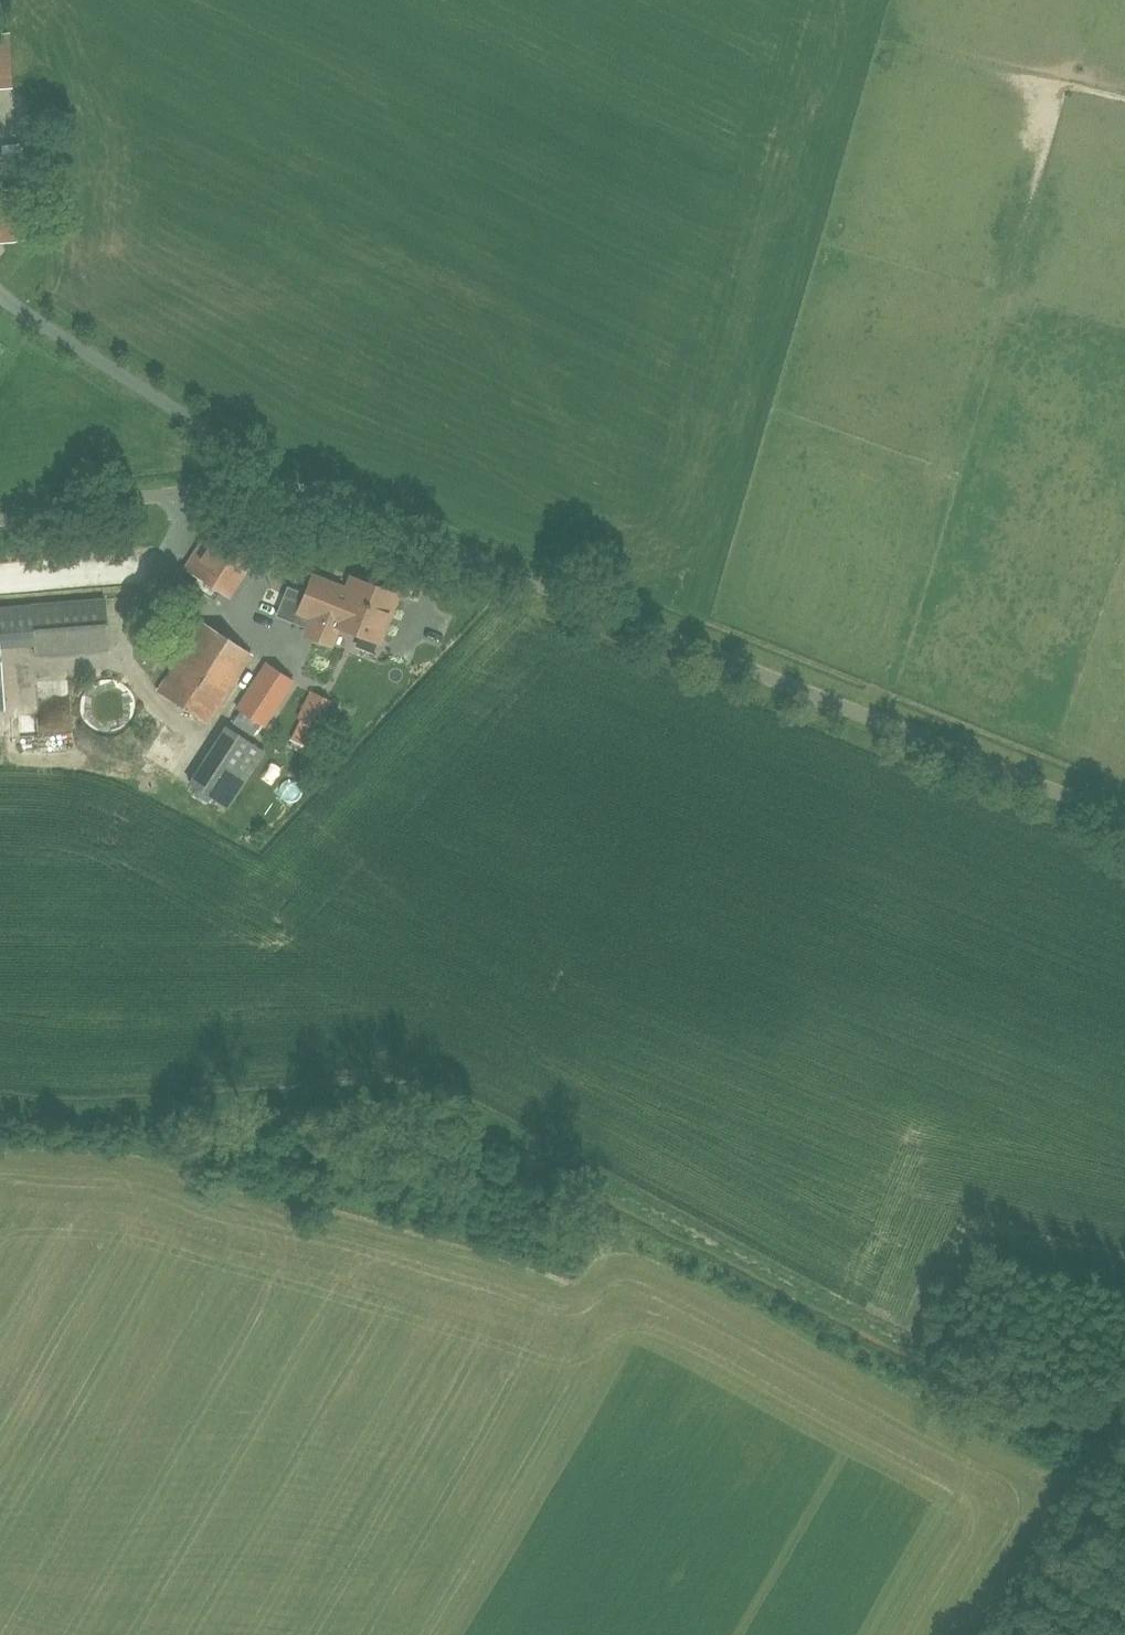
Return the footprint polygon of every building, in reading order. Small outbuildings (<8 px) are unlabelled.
[(12,89),(9,34),(0,34),(0,90),(12,89)] [(29,184),(0,188),(0,243),(36,237),(29,184)] [(260,554),(244,543),(212,523),(185,570),(232,601),(260,554)] [(331,646),(338,627),(379,643),(398,596),(351,577),(346,590),(312,576),(297,615),(313,621),(307,636),(331,646)] [(0,607),(0,647),(35,644),(36,655),(109,650),(105,599),(0,607)] [(207,723),(252,655),(203,623),(159,691),(207,723)] [(265,728),(294,683),(267,665),(237,710),(265,728)] [(302,720),(291,741),(305,748),(315,727),(317,728),(330,702),(313,693),(300,719),(302,720)] [(227,728),(190,784),(227,808),(264,752),(227,728)]
